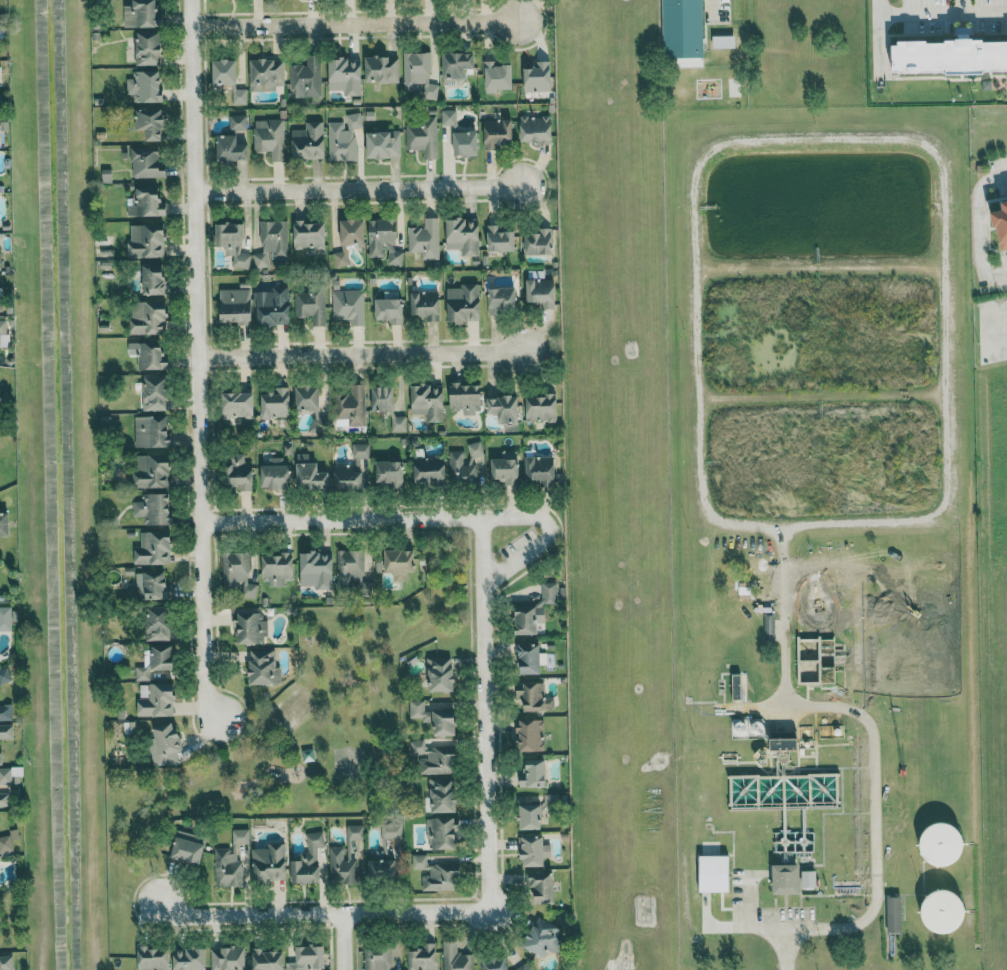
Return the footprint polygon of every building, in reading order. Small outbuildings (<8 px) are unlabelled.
[(134,5),(125,5),(124,27),(156,28),(156,0),(134,0),(134,5)] [(703,0),(663,0),(664,58),(705,57),(703,0)] [(137,66),(162,65),(161,31),(136,31),(137,66)] [(988,42),(1006,42),(1006,72),(991,72),(990,75),(950,75),(950,73),(934,73),(902,74),(902,72),(896,72),(895,45),(902,45),(902,41),(931,40),(931,43),(949,43),(949,40),(988,39),(988,42)] [(431,53),(404,53),(404,91),(423,91),(423,99),(438,99),(438,84),(431,84),(431,53)] [(465,69),(476,68),(476,53),(443,54),(444,85),(455,84),(455,79),(466,79),(465,69)] [(291,64),(292,97),(322,97),(321,56),(307,56),(307,64),(291,64)] [(366,57),(367,83),(400,82),(399,57),(366,57)] [(251,91),(276,91),(276,86),(285,85),(285,59),(251,60),(251,91)] [(330,59),(329,90),(345,91),(344,96),(362,96),(362,59),(330,59)] [(214,60),(214,84),(237,85),(238,60),(214,60)] [(513,65),(495,66),(495,61),(484,61),(485,91),(513,90),(513,65)] [(525,92),(552,91),(552,61),(536,62),(537,68),(524,69),(525,92)] [(134,102),(162,103),(162,72),(133,71),(133,78),(127,78),(127,95),(134,95),(134,102)] [(247,87),(233,88),(233,104),(247,104),(247,87)] [(137,130),(146,130),(146,142),(165,141),(164,109),(137,110),(137,130)] [(454,157),(478,156),(478,132),(468,132),(468,126),(457,127),(456,110),(443,111),(443,126),(450,126),(450,137),(454,137),(454,157)] [(328,122),(329,162),(356,161),(355,130),(362,129),(361,113),(345,114),(345,122),(328,122)] [(246,115),(230,115),(230,136),(218,136),(218,161),(249,161),(249,144),(246,144),(246,115)] [(521,116),(521,143),(552,143),(553,117),(521,116)] [(254,152),(270,152),(271,162),(285,161),(284,119),(254,120),(254,152)] [(437,159),(436,119),(406,120),(406,150),(423,150),(423,159),(437,159)] [(514,120),(485,119),(484,149),(513,150),(514,120)] [(292,130),(292,159),(325,159),(325,122),(306,122),(306,129),(292,130)] [(367,132),(368,159),(401,158),(401,131),(367,132)] [(131,147),(132,178),(165,177),(165,163),(160,163),(160,147),(131,147)] [(103,183),(112,182),(112,169),(102,169),(103,183)] [(168,216),(168,208),(161,208),(161,187),(136,187),(136,202),(127,202),(127,216),(168,216)] [(995,212),(1006,210),(1006,249),(1002,250),(1001,243),(1004,241),(1002,228),(999,228),(995,212)] [(439,259),(439,218),(425,218),(425,227),(408,227),(408,252),(422,252),(423,260),(439,259)] [(366,245),(365,219),(341,220),(342,252),(334,252),(335,266),(349,266),(348,245),(366,245)] [(369,257),(387,258),(386,265),(402,265),(403,250),(396,250),(396,220),(369,219),(369,257)] [(480,256),(479,219),(447,219),(447,249),(461,249),(461,256),(480,256)] [(287,220),(260,221),(261,252),(254,253),(255,268),(270,267),(270,258),(288,257),(287,220)] [(325,223),(304,224),(304,220),(294,220),(294,248),(326,248),(325,223)] [(143,225),(143,243),(134,243),(135,258),(166,257),(165,224),(143,225)] [(218,247),(226,247),(226,256),(233,255),(234,268),(251,268),(250,254),(244,254),(243,224),(217,224),(218,247)] [(516,251),(516,227),(488,227),(488,251),(516,251)] [(526,234),(526,255),(554,255),(553,228),(541,228),(541,234),(526,234)] [(144,264),(144,295),(166,295),(166,265),(144,264)] [(527,306),(555,307),(556,280),(528,279),(527,306)] [(447,286),(448,322),(481,322),(480,285),(447,286)] [(326,326),(325,286),(308,286),(308,292),(295,293),(295,317),(312,316),(312,326),(326,326)] [(517,288),(488,289),(489,316),(504,316),(504,311),(517,310),(517,288)] [(252,289),(221,290),(221,323),(253,323),(252,289)] [(291,325),(290,290),(257,290),(258,326),(291,325)] [(365,326),(364,290),(333,290),(333,320),(352,320),(352,326),(365,326)] [(425,322),(440,322),(440,292),(412,292),(412,315),(425,315),(425,322)] [(403,299),(376,299),(377,321),(389,320),(389,326),(404,325),(403,299)] [(131,302),(132,335),(168,334),(168,301),(131,302)] [(129,355),(138,355),(138,371),(167,370),(166,342),(129,343),(129,355)] [(144,411),(170,411),(170,377),(144,377),(144,411)] [(451,385),(451,410),(483,410),(482,384),(451,385)] [(366,426),(365,385),(351,385),(351,395),(336,395),(336,426),(366,426)] [(320,411),(320,386),(296,386),(297,411),(320,411)] [(406,431),(406,416),(398,416),(398,386),(372,387),(372,412),(391,411),(391,432),(406,431)] [(444,386),(412,386),(412,413),(426,414),(426,422),(444,422),(444,386)] [(291,418),(290,388),(273,388),(273,395),(262,395),(262,418),(291,418)] [(254,394),(223,393),(223,418),(253,419),(254,394)] [(488,397),(488,415),(499,414),(499,424),(519,424),(519,396),(488,397)] [(527,422),(558,422),(558,396),(526,396),(527,422)] [(135,417),(136,448),(170,447),(169,417),(135,417)] [(369,458),(369,443),(352,444),(352,458),(369,458)] [(501,459),(492,459),(492,483),(519,482),(519,451),(501,452),(501,459)] [(253,491),(253,463),(245,463),(245,453),(228,454),(229,486),(239,485),(239,492),(253,491)] [(261,490),(314,490),(314,485),(329,484),(329,473),(318,473),(318,463),(308,463),(308,454),(297,454),(297,485),(292,485),(291,465),(283,465),(283,457),(270,458),(270,466),(261,466),(261,490)] [(135,455),(135,487),(172,487),(172,455),(135,455)] [(446,484),(446,457),(414,457),(415,485),(446,484)] [(555,484),(554,457),(526,458),(527,484),(555,484)] [(333,466),(334,491),(362,490),(361,459),(354,459),(354,466),(333,466)] [(404,486),(404,462),(377,461),(376,485),(404,486)] [(134,501),(133,517),(144,517),(144,525),(171,526),(171,494),(143,494),(143,502),(134,501)] [(10,537),(9,511),(0,512),(0,537),(10,537)] [(135,564),(172,563),(171,530),(141,531),(142,546),(135,546),(135,564)] [(415,548),(385,549),(386,556),(376,556),(376,572),(393,571),(394,581),(408,581),(407,572),(416,571),(415,548)] [(363,549),(336,549),(337,588),(364,587),(363,549)] [(223,551),(223,589),(237,589),(237,581),(243,581),(243,598),(257,598),(257,581),(252,581),(251,551),(223,551)] [(301,587),(333,587),(333,553),(322,553),(322,551),(301,551),(301,587)] [(286,584),(286,580),(294,580),(295,554),(263,553),(263,584),(286,584)] [(167,570),(136,571),(137,598),(168,598),(167,570)] [(558,582),(542,582),(542,605),(517,604),(516,633),(537,634),(537,622),(545,622),(546,603),(558,603),(558,582)] [(147,640),(171,640),(171,605),(146,606),(147,640)] [(0,606),(0,629),(12,629),(12,606),(0,606)] [(237,642),(266,643),(266,612),(237,612),(237,642)] [(765,641),(776,640),(775,615),(764,615),(765,641)] [(819,638),(799,638),(799,683),(820,683),(819,638)] [(541,674),(541,643),(517,642),(516,673),(541,674)] [(152,669),(176,668),(175,643),(152,643),(152,669)] [(280,682),(279,649),(249,650),(251,683),(280,682)] [(455,690),(454,656),(428,657),(429,690),(455,690)] [(136,680),(150,680),(150,665),(135,666),(136,680)] [(9,667),(0,668),(0,683),(12,681),(9,667)] [(519,681),(518,709),(554,710),(554,698),(544,698),(544,682),(519,681)] [(137,698),(138,716),(175,715),(175,682),(150,683),(150,697),(137,698)] [(410,700),(410,717),(423,717),(423,722),(435,722),(435,735),(457,734),(456,709),(425,710),(425,700),(410,700)] [(13,703),(0,704),(0,720),(13,720),(13,703)] [(765,738),(764,718),(731,719),(732,739),(765,738)] [(520,750),(544,751),(544,719),(514,719),(514,732),(520,732),(520,750)] [(182,750),(175,721),(153,727),(161,756),(182,750)] [(14,738),(13,724),(0,724),(0,739),(14,738)] [(799,749),(799,731),(770,731),(771,750),(799,749)] [(421,775),(458,771),(456,744),(425,747),(424,739),(410,740),(412,756),(419,756),(421,775)] [(547,759),(528,759),(527,771),(520,771),(520,786),(547,787),(547,759)] [(12,767),(0,767),(0,784),(12,784),(12,767)] [(458,811),(457,777),(430,778),(431,812),(458,811)] [(9,806),(8,793),(0,793),(0,806),(9,806)] [(520,829),(543,828),(543,804),(520,804),(520,829)] [(458,817),(428,816),(427,847),(457,848),(458,817)] [(402,837),(402,822),(381,822),(382,838),(402,837)] [(926,824),(927,864),(966,863),(964,822),(926,824)] [(363,824),(347,825),(347,839),(364,839),(363,824)] [(215,848),(215,885),(244,885),(244,861),(237,861),(237,843),(250,843),(250,829),(232,829),(232,848),(215,848)] [(200,864),(207,837),(178,830),(171,856),(200,864)] [(323,882),(322,832),(307,832),(308,856),(292,856),(293,883),(323,882)] [(13,851),(13,840),(17,840),(16,834),(0,835),(0,852),(13,851)] [(546,865),(545,857),(552,856),(552,844),(545,844),(545,834),(522,835),(523,866),(546,865)] [(329,845),(329,880),(358,881),(358,851),(355,851),(355,840),(347,840),(347,845),(329,845)] [(254,880),(287,879),(286,843),(267,843),(267,848),(253,848),(254,880)] [(459,890),(459,863),(427,863),(427,854),(413,854),(413,868),(430,868),(430,874),(422,874),(422,890),(459,890)] [(700,891),(730,891),(731,855),(701,854),(700,891)] [(397,859),(369,858),(368,879),(396,880),(397,859)] [(802,863),(775,864),(775,893),(802,893),(802,863)] [(803,886),(813,886),(813,875),(817,875),(817,870),(803,870),(803,886)] [(555,903),(555,871),(524,871),(524,888),(533,888),(533,903),(555,903)] [(921,919),(955,936),(972,901),(938,884),(921,919)] [(887,896),(888,932),(902,931),(901,895),(887,896)] [(547,954),(549,949),(560,952),(566,924),(535,916),(527,949),(547,954)] [(458,953),(458,940),(443,940),(444,969),(474,969),(474,953),(458,953)] [(409,969),(437,969),(437,943),(423,942),(423,949),(409,949),(409,969)] [(287,969),(305,969),(326,968),(325,945),(297,946),(297,962),(287,962),(287,969)] [(391,945),(364,945),(364,969),(391,969),(391,945)] [(246,946),(210,947),(211,969),(247,969),(246,946)] [(169,947),(139,948),(139,969),(170,969),(169,947)] [(285,950),(264,951),(264,947),(253,947),(254,969),(285,969),(285,950)] [(207,948),(174,948),(174,969),(207,969),(207,948)] [(530,967),(508,968),(508,954),(483,956),(484,969),(530,969),(530,967)] [(0,955),(0,969),(13,969),(13,955),(0,955)]
